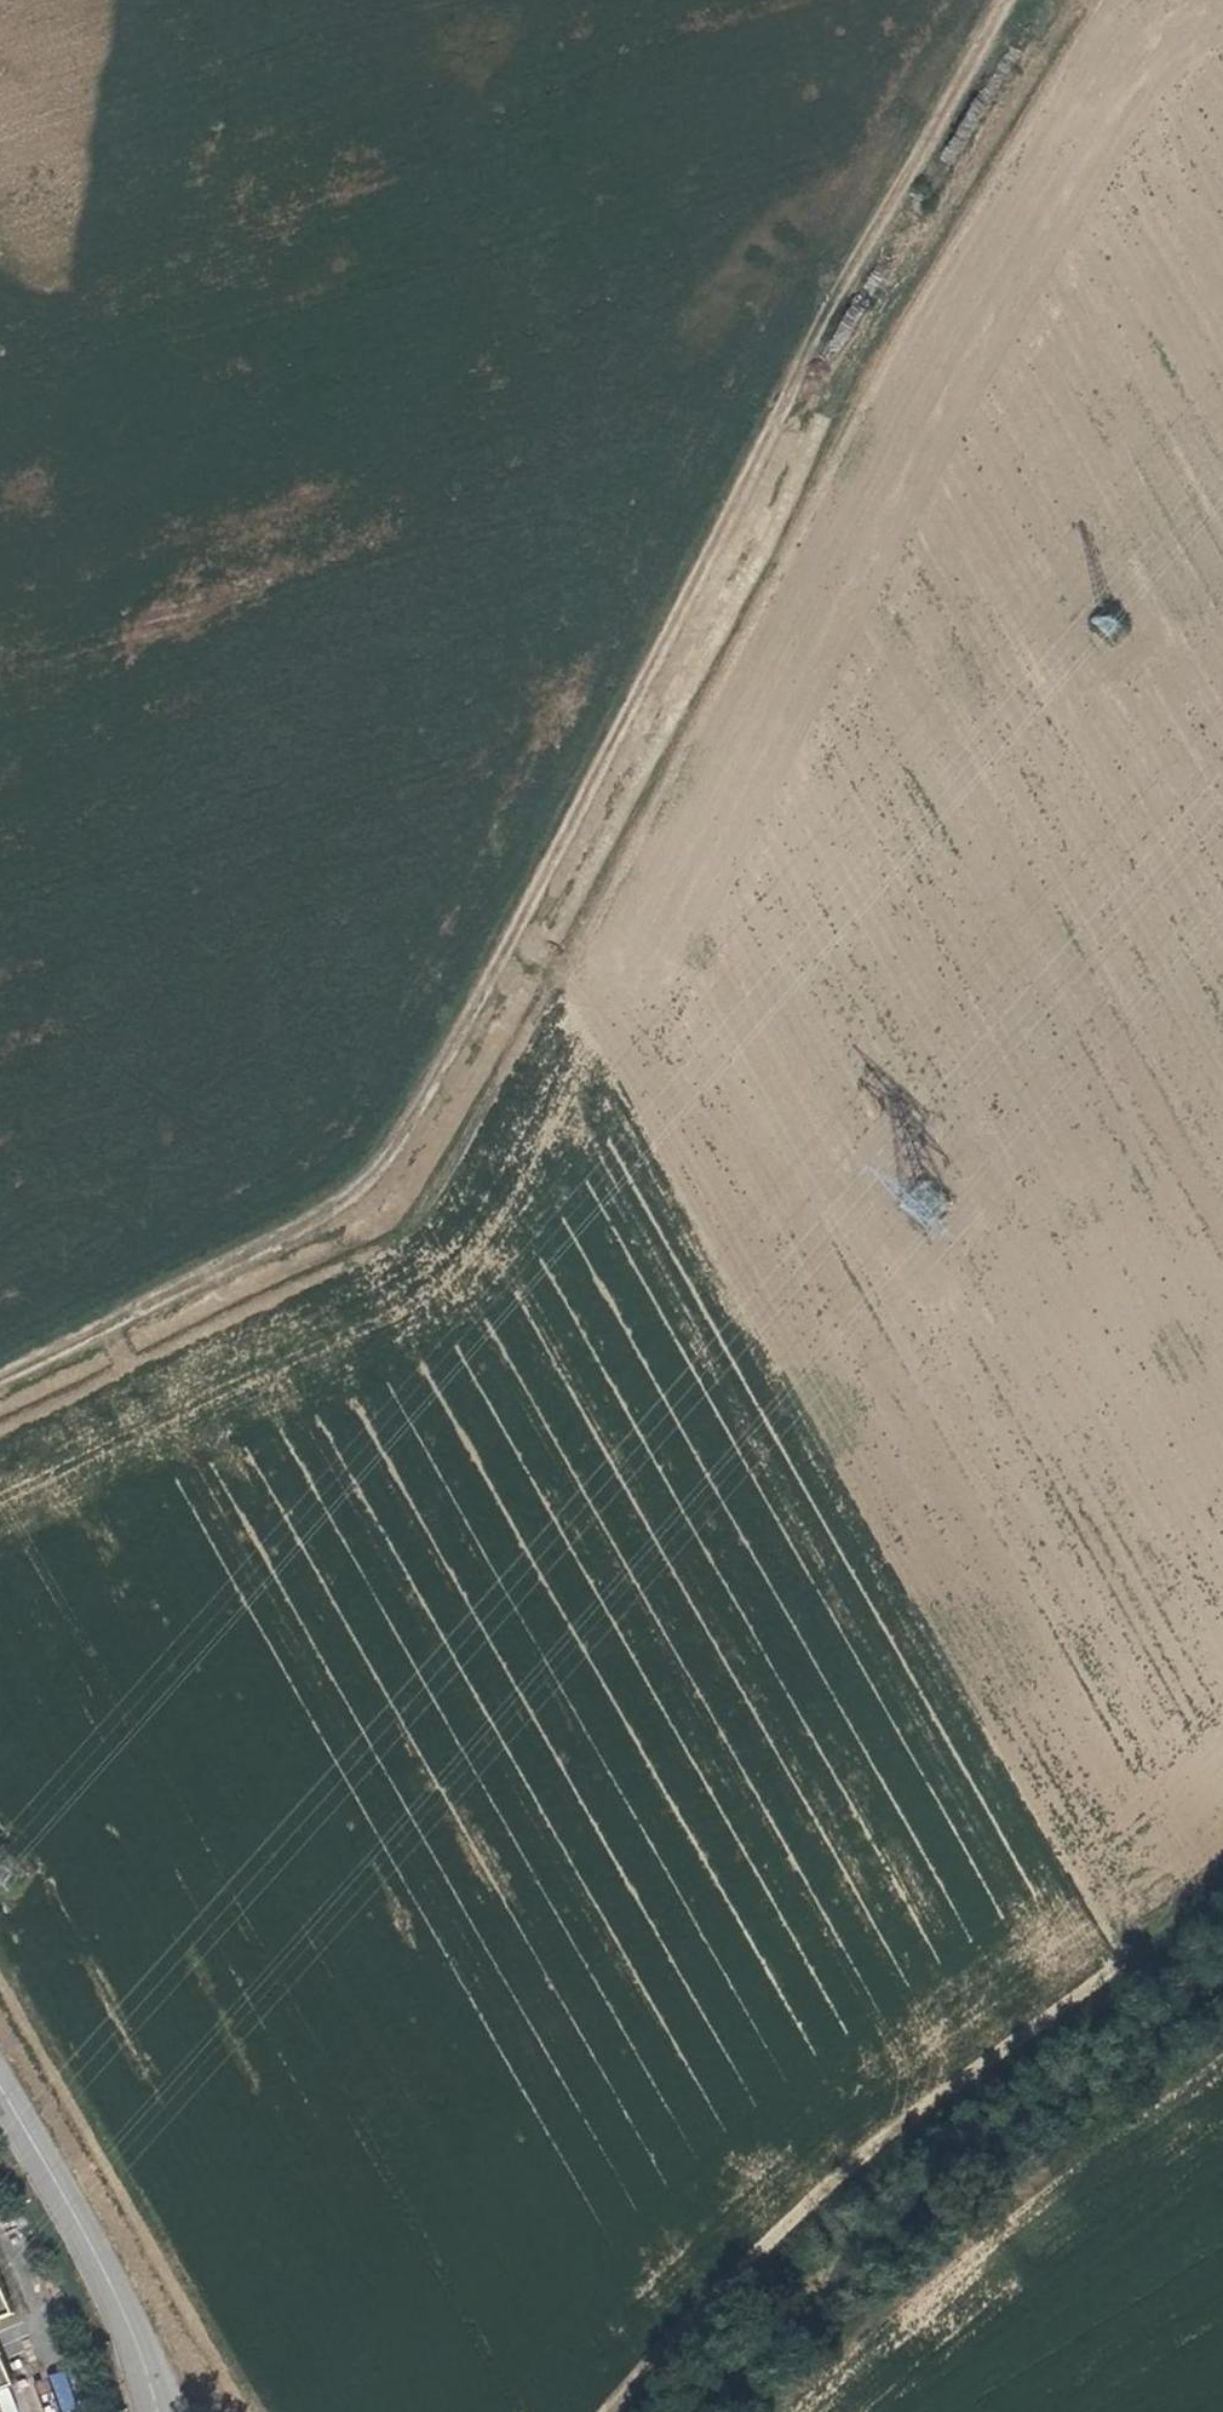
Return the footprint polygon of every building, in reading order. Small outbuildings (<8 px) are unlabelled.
[(16,2313),(0,2276),(0,2320),(16,2313)] [(8,2362),(0,2344),(0,2365),(8,2362)] [(0,2365),(0,2390),(17,2383),(8,2362),(0,2365)]
